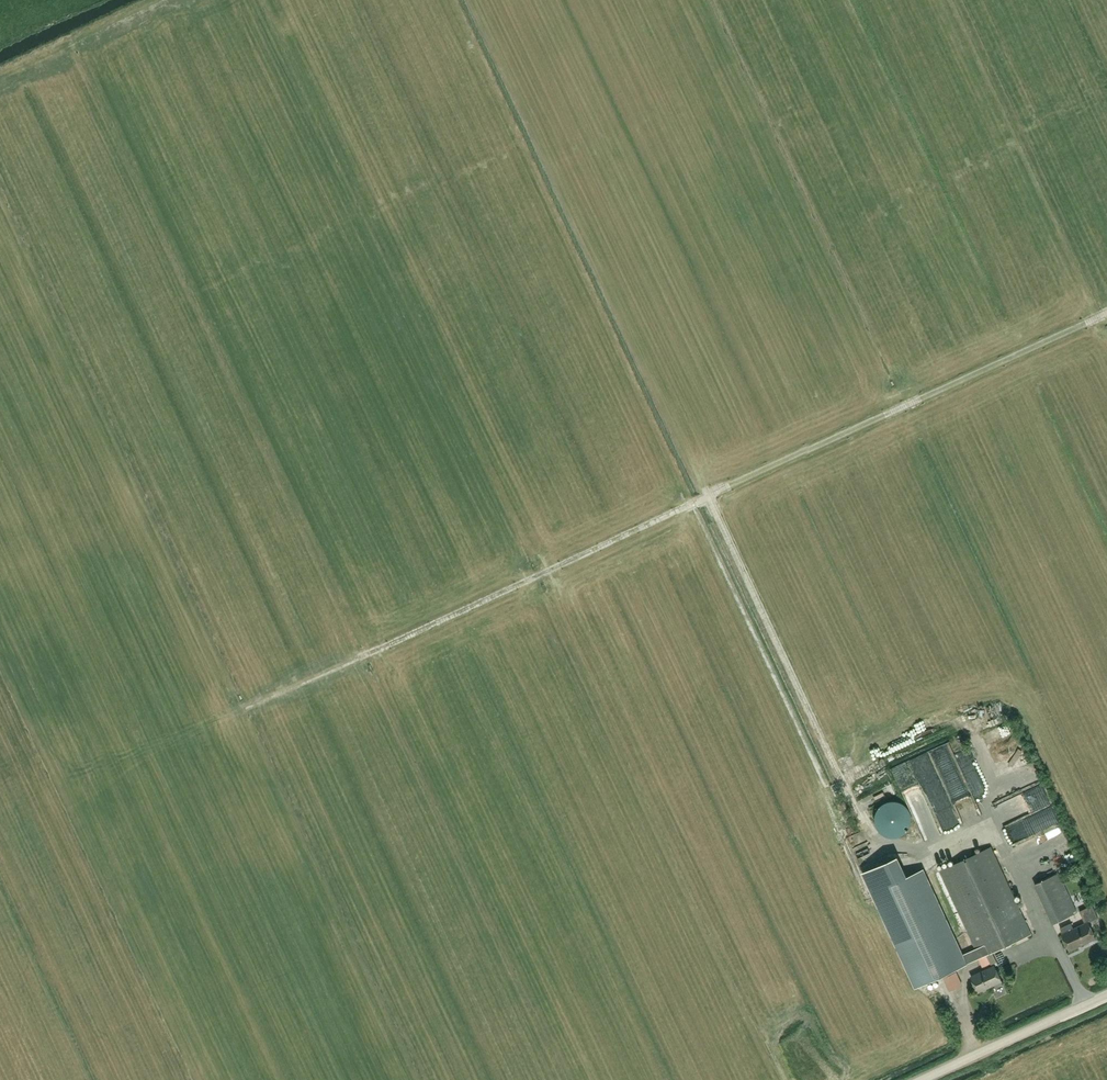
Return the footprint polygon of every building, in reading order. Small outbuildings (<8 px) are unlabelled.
[(1007,718),(1002,696),(989,699),(993,721),(1007,718)] [(1020,745),(1017,732),(1010,734),(1007,722),(989,727),(995,752),(1012,748),(1015,760),(1028,757),(1024,744),(1020,745)] [(910,810),(909,809),(909,808),(908,808),(908,807),(907,807),(907,806),(906,805),(905,804),(904,803),(903,803),(903,802),(902,802),(901,802),(901,801),(900,801),(899,801),(898,800),(897,800),(896,800),(895,800),(894,800),(893,800),(892,800),(891,800),(890,800),(889,800),(888,801),(887,801),(886,801),(885,802),(884,802),(883,803),(882,803),(882,804),(881,804),(881,805),(880,805),(880,806),(879,806),(879,807),(878,807),(878,808),(878,809),(877,809),(877,810),(877,811),(876,811),(876,812),(876,813),(875,814),(875,815),(875,816),(875,817),(875,818),(875,819),(875,820),(875,821),(875,822),(876,823),(876,824),(876,825),(877,826),(877,827),(878,828),(879,829),(879,830),(880,830),(880,831),(881,831),(881,832),(882,832),(882,833),(883,833),(884,833),(884,834),(885,834),(886,835),(887,835),(888,835),(888,836),(889,836),(890,836),(891,836),(892,836),(893,836),(894,836),(895,836),(896,836),(897,836),(898,836),(898,835),(899,835),(900,835),(901,835),(901,834),(902,834),(903,834),(903,833),(904,833),(905,832),(906,831),(907,830),(908,829),(908,828),(909,828),(909,827),(909,826),(910,826),(910,825),(910,824),(911,824),(911,823),(911,822),(911,821),(911,820),(911,819),(911,818),(911,817),(911,816),(911,815),(911,814),(911,813),(911,812),(910,812),(910,811),(910,810)] [(907,875),(872,891),(899,948),(916,987),(920,985),(979,957),(980,958),(979,958),(982,966),(990,962),(992,965),(997,963),(992,951),(1031,933),(991,847),(939,871),(975,948),(961,954),(940,908),(922,869),(907,875)] [(1061,873),(1039,883),(1055,923),(1078,914),(1061,873)] [(1095,938),(1088,922),(1098,917),(1092,905),(1079,911),(1085,923),(1073,928),(1071,922),(1060,927),(1063,933),(1062,933),(1069,950),(1095,938)] [(993,985),(991,982),(1000,978),(994,965),(970,976),(978,992),(993,985)] [(955,971),(943,976),(948,988),(960,983),(955,971)] [(1008,976),(997,980),(1001,992),(1012,987),(1008,976)]
